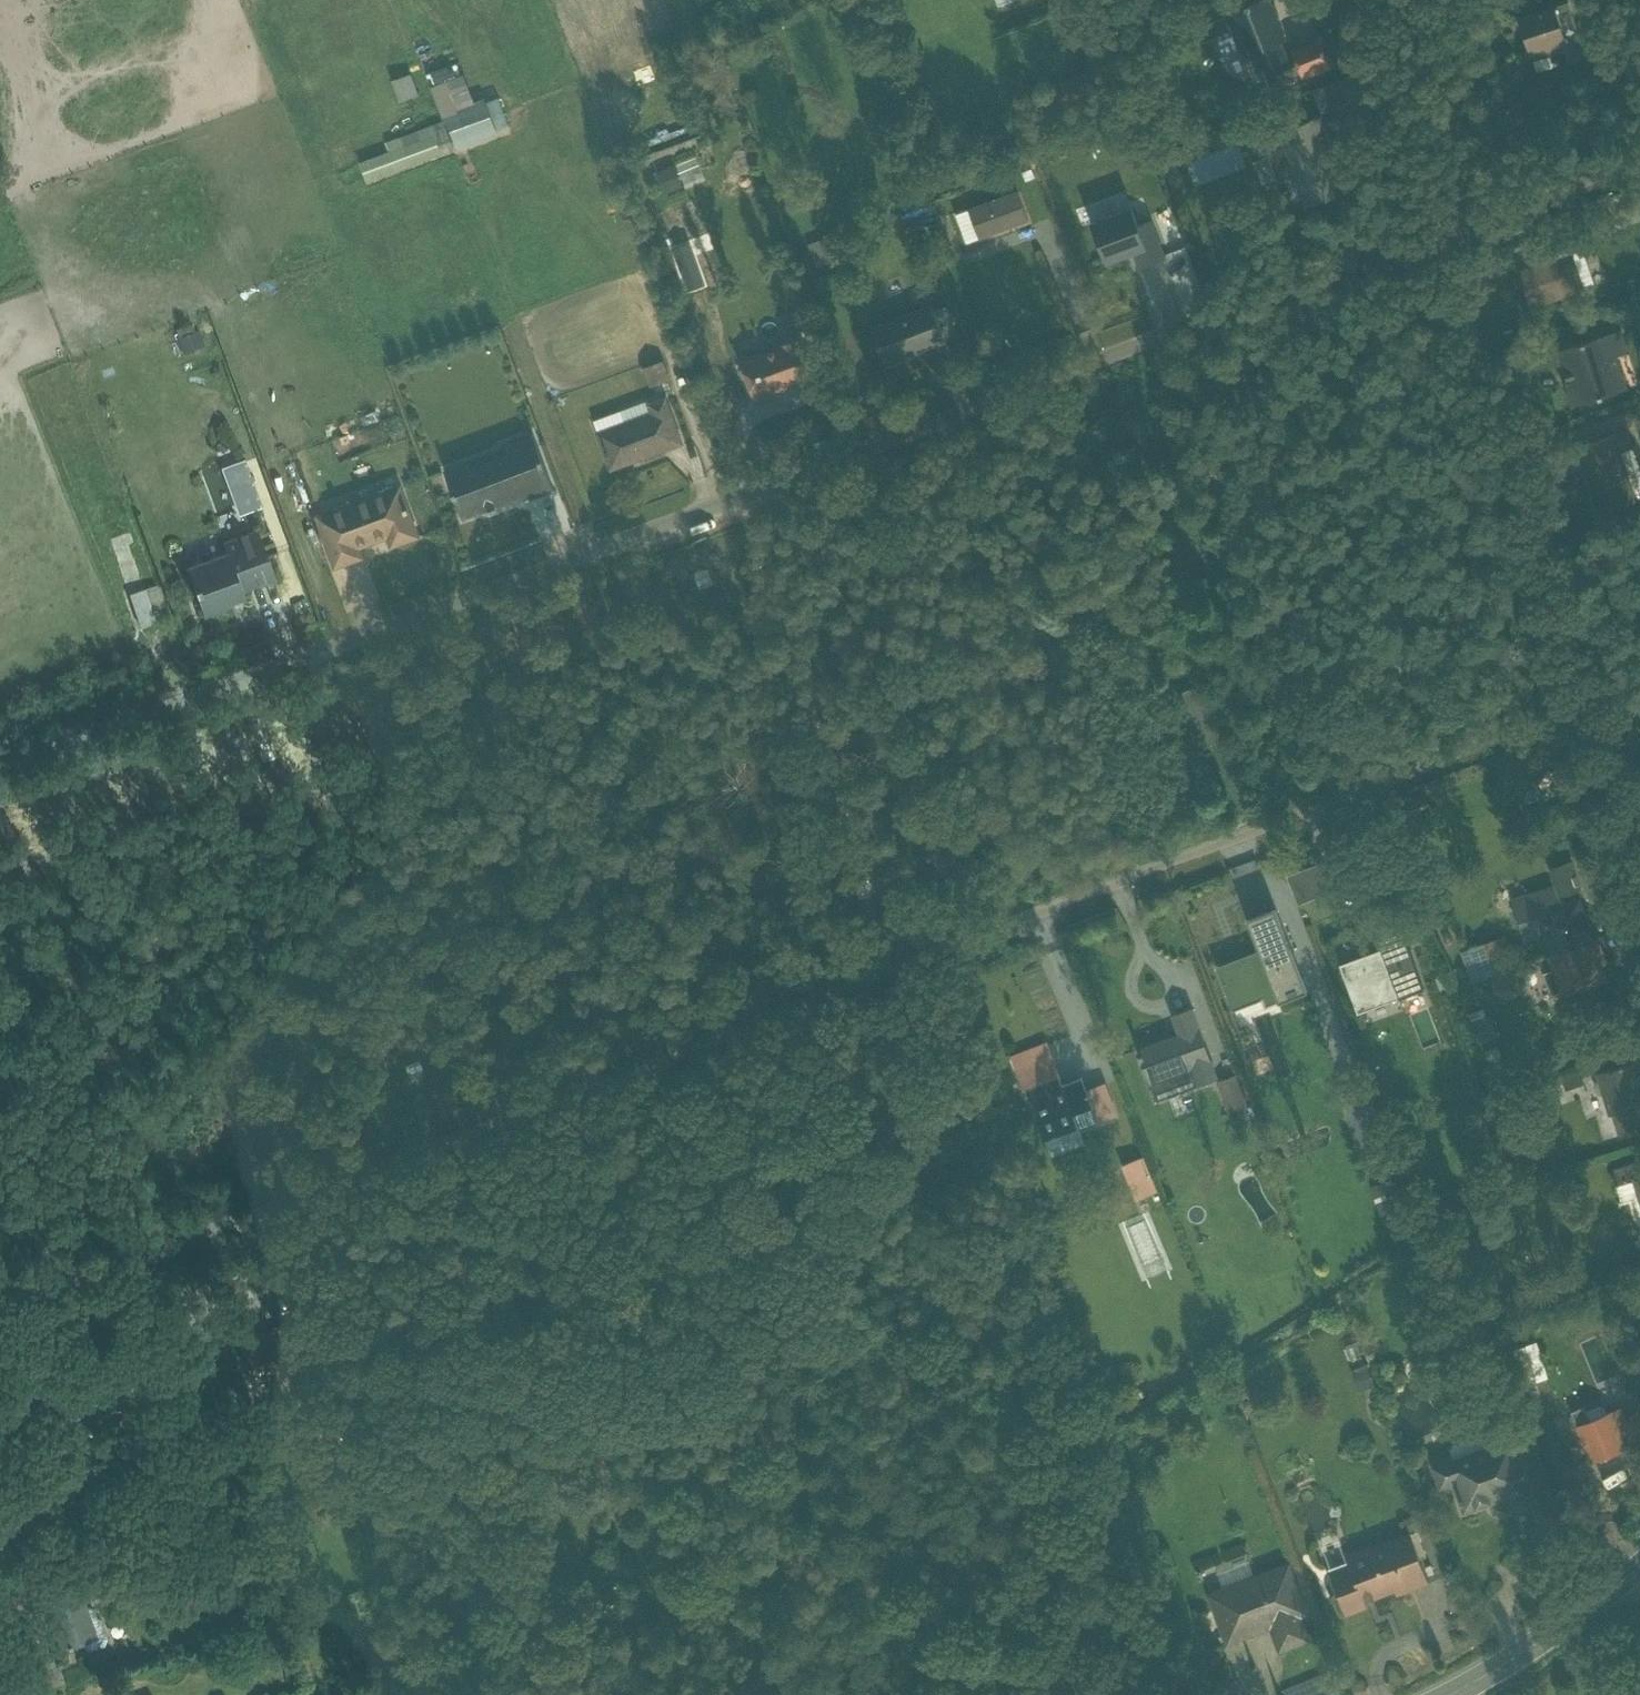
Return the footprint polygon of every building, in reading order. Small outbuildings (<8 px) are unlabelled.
[(1313,67),(1287,0),(1236,0),(1231,2),(1263,86),(1313,67)] [(1535,55),(1574,42),(1560,1),(1522,13),(1535,55)] [(1532,60),(1532,73),(1550,72),(1550,59),(1532,60)] [(426,76),(441,119),(384,139),(387,147),(353,159),(361,183),(507,131),(494,94),(471,102),(458,64),(426,76)] [(393,97),(412,95),(410,74),(391,76),(393,97)] [(1292,206),(1357,191),(1338,110),(1273,125),(1292,206)] [(662,193),(679,187),(670,163),(654,169),(662,193)] [(971,248),(1033,223),(1019,188),(957,213),(971,248)] [(1094,237),(1104,263),(1129,254),(1135,269),(1163,259),(1147,217),(1094,237)] [(1534,304),(1598,284),(1586,245),(1521,265),(1534,304)] [(890,366),(952,343),(936,302),(874,325),(890,366)] [(174,332),(182,351),(200,343),(193,324),(174,332)] [(1574,405),(1639,385),(1623,330),(1557,350),(1574,405)] [(759,397),(819,374),(803,333),(743,356),(759,397)] [(612,470),(683,443),(666,400),(595,427),(612,470)] [(463,517),(559,486),(541,433),(446,464),(463,517)] [(1639,499),(1639,449),(1639,446),(1595,461),(1611,509),(1639,499)] [(217,465),(231,517),(220,520),(224,535),(243,530),(238,512),(258,506),(245,458),(217,465)] [(335,567),(422,538),(405,486),(318,515),(335,567)] [(207,609),(284,581),(264,527),(187,555),(207,609)] [(155,625),(153,609),(162,608),(158,586),(129,590),(135,628),(155,625)] [(1334,893),(1326,862),(1284,873),(1292,904),(1334,893)] [(1534,917),(1548,959),(1601,941),(1587,899),(1534,917)] [(1253,951),(1213,965),(1231,1019),(1302,995),(1273,907),(1242,917),(1253,951)] [(1357,1011),(1429,987),(1405,915),(1377,924),(1384,947),(1341,961),(1357,1011)] [(1473,980),(1514,968),(1504,935),(1464,947),(1473,980)] [(1562,997),(1614,979),(1601,941),(1548,959),(1562,997)] [(1256,1048),(1322,1030),(1313,997),(1246,1015),(1256,1048)] [(1157,1101),(1224,1078),(1199,1006),(1172,1016),(1180,1038),(1140,1052),(1157,1101)] [(1045,1138),(1098,1118),(1081,1075),(1060,1083),(1045,1041),(1013,1053),(1045,1138)] [(1639,1133),(1639,1080),(1633,1060),(1593,1074),(1617,1141),(1639,1133)] [(1118,1164),(1132,1201),(1154,1193),(1140,1155),(1118,1164)] [(1629,1178),(1639,1216),(1639,1175),(1629,1178)] [(1385,1197),(1380,1180),(1367,1185),(1372,1201),(1385,1197)] [(1351,1371),(1355,1389),(1368,1386),(1363,1368),(1351,1371)] [(1639,1443),(1639,1435),(1628,1406),(1580,1426),(1594,1462),(1639,1443)] [(1470,1509),(1527,1489),(1509,1437),(1451,1458),(1470,1509)] [(1345,1611),(1430,1581),(1411,1530),(1327,1560),(1345,1611)] [(60,1652),(107,1635),(77,1555),(30,1573),(60,1652)] [(1312,1637),(1305,1616),(1315,1613),(1297,1558),(1207,1588),(1226,1644),(1274,1628),(1280,1648),(1312,1637)]
